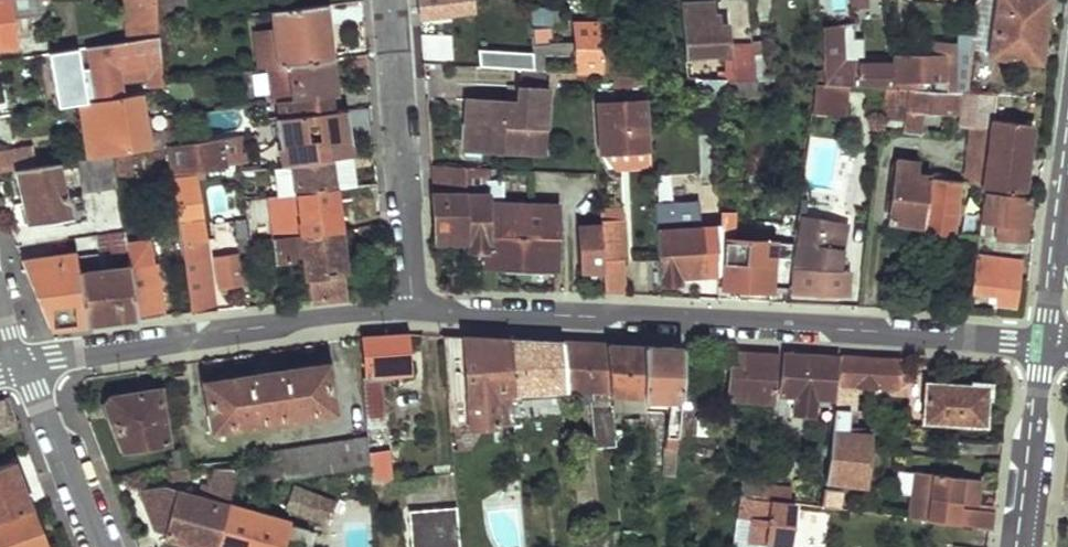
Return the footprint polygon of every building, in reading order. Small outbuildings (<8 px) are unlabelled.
[(16,43),(12,13),(38,9),(37,0),(0,0),(0,45),(16,43)] [(160,34),(159,24),(158,0),(126,0),(129,39),(160,34)] [(159,24),(176,22),(187,21),(185,0),(158,0),(159,24)] [(421,15),(475,10),(474,0),(420,0),(421,15)] [(819,26),(846,25),(844,0),(817,0),(819,26)] [(977,54),(990,55),(997,0),(985,0),(977,54)] [(990,55),(1037,62),(1045,0),(997,0),(990,55)] [(281,65),(331,59),(324,4),(274,10),(276,27),(281,65)] [(681,5),(686,56),(728,54),(725,27),(713,27),(710,4),(681,5)] [(599,16),(572,16),(574,35),(547,34),(547,31),(552,31),(552,27),(531,28),(534,73),(548,73),(547,56),(576,56),(577,73),(603,73),(599,16)] [(160,34),(161,42),(178,41),(176,22),(159,24),(160,34)] [(846,25),(819,26),(824,84),(846,86),(884,88),(892,89),(890,65),(870,63),(868,37),(858,38),(857,24),(846,25)] [(274,66),(281,65),(276,27),(254,29),(260,67),(274,66)] [(96,95),(122,91),(119,78),(137,76),(135,62),(150,61),(152,87),(165,85),(161,42),(160,34),(129,39),(88,46),(92,68),(94,83),(96,95)] [(894,58),(894,89),(965,93),(973,35),(959,34),(960,43),(947,43),(945,58),(928,58),(894,58)] [(753,61),(754,80),(777,81),(773,45),(751,43),(753,61)] [(945,58),(947,43),(927,44),(928,58),(945,58)] [(503,54),(504,73),(523,73),(523,56),(503,54)] [(332,77),(331,59),(281,65),(274,66),(277,99),(281,99),(283,115),(330,111),(329,95),(327,78),(332,77)] [(718,70),(717,78),(725,78),(754,80),(753,61),(726,61),(725,71),(718,70)] [(80,70),(82,85),(94,83),(92,68),(80,70)] [(670,75),(669,86),(703,88),(704,77),(687,76),(670,75)] [(703,88),(702,101),(724,102),(724,93),(725,78),(717,78),(704,77),(703,88)] [(725,78),(724,93),(754,94),(754,80),(725,78)] [(824,84),(815,84),(811,113),(844,115),(846,86),(824,84)] [(17,91),(20,111),(33,109),(30,88),(17,91)] [(905,122),(904,129),(919,131),(921,111),(949,113),(949,101),(977,104),(968,182),(984,183),(992,121),(994,96),(965,93),(894,89),(892,89),(884,88),(881,117),(880,120),(905,122)] [(20,111),(17,91),(0,93),(0,114),(20,111)] [(116,153),(168,144),(166,129),(153,132),(151,115),(146,115),(143,92),(97,99),(102,140),(86,143),(89,157),(116,153)] [(468,103),(465,152),(543,157),(547,93),(518,92),(517,106),(494,105),(468,103)] [(86,143),(102,140),(97,99),(80,102),(86,143)] [(598,105),(602,152),(605,152),(630,151),(631,168),(651,167),(647,102),(598,105)] [(283,115),(277,116),(279,146),(280,146),(282,164),(331,158),(351,156),(350,143),(352,143),(351,135),(346,135),(343,109),(330,111),(283,115)] [(346,135),(351,135),(349,109),(343,109),(346,135)] [(187,114),(168,117),(169,143),(189,141),(187,114)] [(984,183),(983,192),(1022,197),(1027,125),(992,121),(984,183)] [(223,138),(227,162),(240,160),(241,163),(248,162),(245,134),(223,138)] [(169,143),(171,171),(227,162),(223,138),(189,141),(169,143)] [(118,178),(171,171),(169,143),(168,144),(116,153),(118,178)] [(17,168),(43,164),(41,146),(0,152),(0,170),(17,168)] [(630,151),(605,152),(616,168),(631,168),(630,151)] [(81,183),(118,178),(116,153),(89,157),(79,158),(81,183)] [(351,156),(331,158),(335,189),(354,186),(351,156)] [(273,165),(277,196),(297,193),(335,189),(331,158),(282,164),(273,165)] [(29,223),(72,216),(61,161),(43,164),(17,168),(29,223)] [(897,162),(889,223),(923,227),(922,234),(956,238),(963,181),(918,175),(919,165),(897,162)] [(433,167),(439,241),(468,243),(468,250),(485,250),(484,266),(557,269),(558,207),(489,204),(491,169),(433,167)] [(173,180),(191,311),(212,309),(198,189),(195,182),(190,177),(173,180)] [(284,219),(285,236),(340,228),(335,189),(297,193),(300,217),(284,219)] [(998,212),(995,237),(1024,241),(1030,197),(1022,197),(983,192),(981,209),(998,212)] [(604,273),(605,293),(624,294),(622,259),(626,256),(622,207),(600,209),(602,235),(604,273)] [(654,211),(660,285),(681,285),(681,277),(704,276),(701,229),(690,229),(688,208),(654,211)] [(848,226),(811,221),(800,220),(800,222),(799,237),(794,269),(797,269),(793,293),(847,296),(848,274),(838,273),(848,226)] [(362,226),(363,236),(383,236),(382,223),(362,226)] [(305,260),(310,299),(348,295),(340,228),(285,236),(276,237),(280,263),(305,260)] [(115,319),(139,316),(127,243),(126,231),(99,235),(100,247),(113,245),(115,265),(80,270),(87,322),(115,319)] [(582,236),(583,272),(604,273),(602,235),(582,236)] [(139,316),(163,313),(156,263),(154,263),(151,239),(127,243),(139,316)] [(724,241),(723,287),(771,290),(771,286),(788,287),(794,244),(724,241)] [(65,324),(87,322),(80,270),(77,249),(22,259),(50,326),(65,324)] [(975,255),(971,292),(997,295),(995,303),(1015,305),(1021,262),(975,255)] [(245,287),(241,256),(214,259),(219,290),(245,287)] [(514,385),(510,337),(479,335),(444,333),(449,386),(452,421),(516,416),(514,385)] [(366,375),(362,375),(365,409),(385,407),(382,385),(377,386),(377,374),(412,371),(408,334),(362,336),(366,375)] [(540,338),(510,337),(514,385),(569,388),(565,340),(540,338)] [(586,341),(565,340),(569,388),(588,389),(596,445),(615,443),(614,432),(613,423),(612,402),(606,341),(586,341)] [(625,342),(606,341),(612,402),(644,405),(643,343),(625,342)] [(663,344),(643,343),(644,405),(667,407),(665,444),(678,445),(682,345),(663,344)] [(730,367),(729,396),(775,401),(780,353),(741,351),(740,368),(730,367)] [(786,351),(780,393),(796,395),(794,410),(814,413),(815,395),(825,396),(832,397),(838,354),(811,352),(786,351)] [(837,397),(835,405),(849,406),(849,400),(850,394),(845,393),(846,383),(897,385),(898,358),(868,356),(842,354),(837,397)] [(327,361),(206,378),(213,426),(333,407),(327,361)] [(928,384),(925,420),(986,424),(988,395),(976,394),(977,386),(928,384)] [(112,392),(108,403),(126,447),(168,441),(160,386),(112,392)] [(825,396),(822,416),(834,417),(835,405),(837,397),(832,397),(825,396)] [(834,417),(834,419),(847,420),(849,406),(835,405),(834,417)] [(385,407),(365,409),(366,422),(387,420),(385,407)] [(834,419),(833,430),(846,431),(847,420),(834,419)] [(833,430),(826,478),(863,483),(870,433),(846,431),(833,430)] [(367,434),(279,448),(281,457),(285,476),(370,464),(369,451),(367,434)] [(665,444),(664,456),(677,458),(678,445),(665,444)] [(186,446),(174,448),(178,469),(190,467),(186,446)] [(384,451),(369,451),(370,464),(372,483),(387,482),(384,451)] [(245,462),(247,481),(285,476),(281,457),(245,462)] [(0,466),(0,518),(31,506),(14,460),(0,466)] [(164,534),(210,546),(216,546),(240,467),(216,469),(212,490),(222,493),(220,502),(176,490),(164,486),(141,490),(155,525),(166,528),(164,534)] [(216,546),(286,546),(292,523),(232,506),(240,467),(216,546)] [(915,467),(909,515),(993,525),(995,507),(978,505),(982,476),(915,467)] [(744,473),(741,493),(764,496),(766,476),(744,473)] [(766,476),(764,496),(791,500),(793,486),(773,483),(774,477),(766,476)] [(299,479),(289,507),(329,521),(334,506),(336,499),(341,486),(320,478),(317,485),(299,479)] [(825,486),(823,504),(839,506),(841,488),(825,486)] [(764,496),(741,493),(734,546),(755,546),(756,541),(791,545),(797,501),(791,500),(764,496)] [(0,518),(0,546),(47,546),(31,506),(0,518)] [(411,514),(414,546),(461,546),(458,509),(411,514)]
